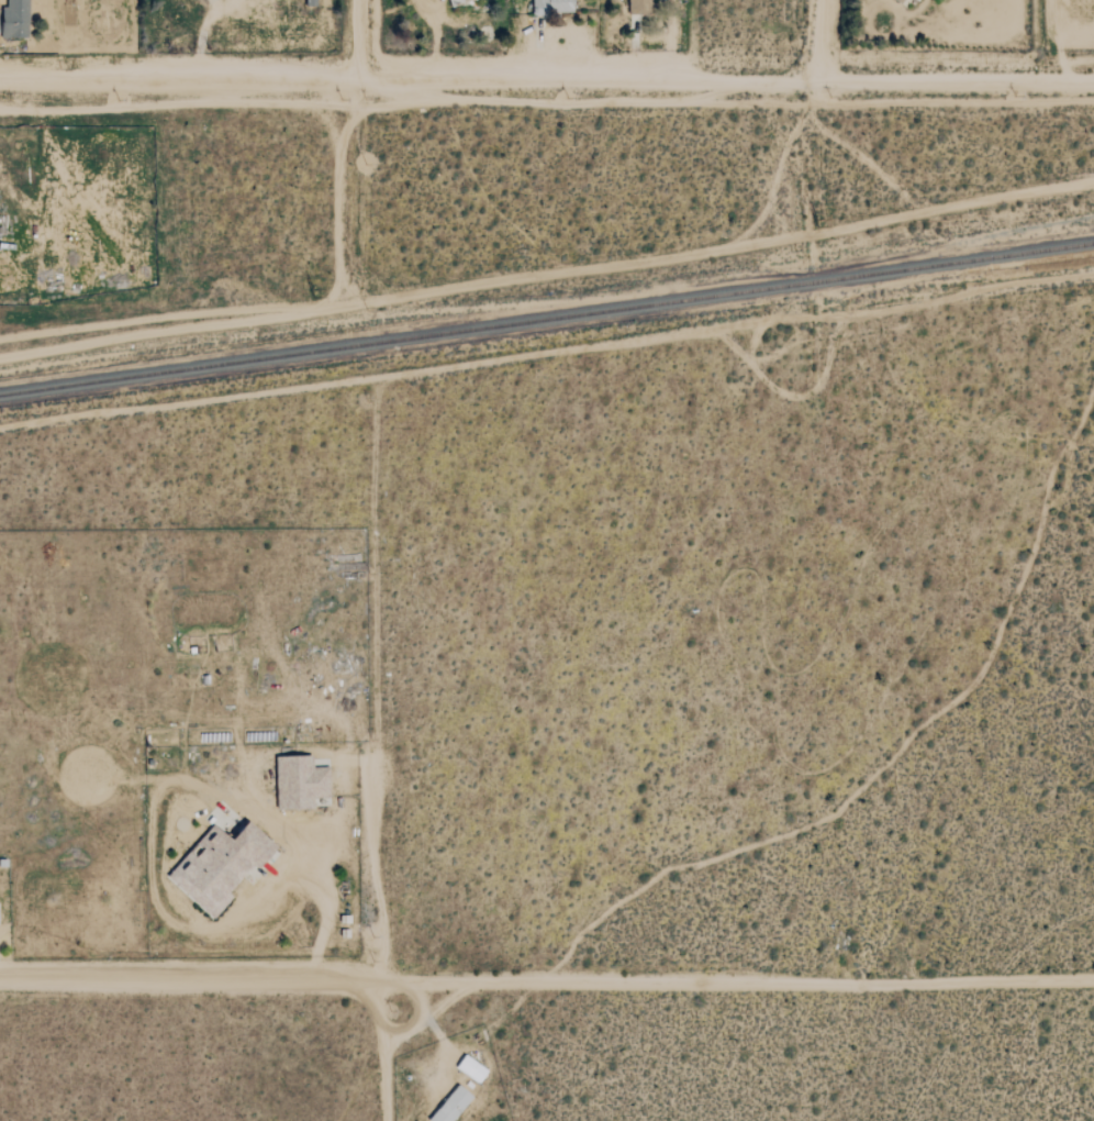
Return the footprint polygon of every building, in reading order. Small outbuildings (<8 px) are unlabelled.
[(26,0),(4,0),(4,7),(0,7),(0,38),(25,39),(26,0)] [(570,0),(530,0),(530,14),(570,14),(570,0)] [(625,15),(647,15),(647,0),(625,0),(625,15)] [(326,767),(308,767),(308,755),(271,756),(272,809),(310,808),(309,797),(326,797),(326,767)] [(211,918),(229,896),(223,892),(246,865),(250,869),(270,846),(240,820),(224,839),(209,827),(165,879),(211,918)] [(484,1071),(460,1054),(452,1067),(475,1083),(484,1071)] [(425,1120),(448,1120),(469,1098),(455,1085),(424,1120),(425,1120)]
